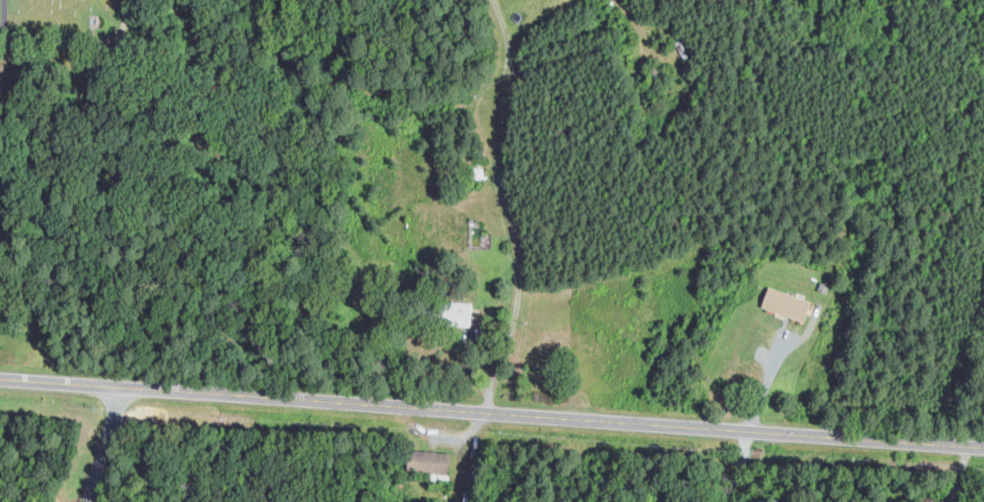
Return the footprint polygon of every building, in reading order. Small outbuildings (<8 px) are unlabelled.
[(680,40),(688,56),(684,59),(675,42),(680,40)] [(484,179),(465,181),(462,154),(480,151),(484,179)] [(821,281),(830,285),(826,294),(818,290),(821,281)] [(811,301),(804,321),(762,306),(769,286),(811,301)] [(471,303),(470,328),(428,324),(429,300),(471,303)] [(450,475),(405,471),(407,449),(452,453),(450,475)]
